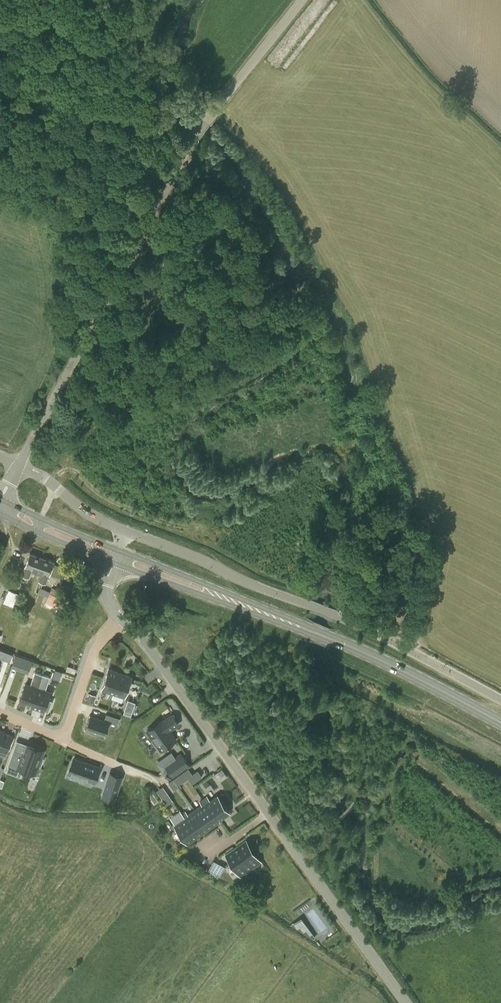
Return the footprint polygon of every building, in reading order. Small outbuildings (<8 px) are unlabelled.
[(32,570),(37,571),(42,557),(30,553),(25,567),(22,575),(29,577),(32,570)] [(42,557),(37,571),(41,573),(39,581),(46,583),(48,575),(49,576),(54,561),(42,557)] [(52,587),(44,605),(56,610),(62,613),(71,596),(64,593),(52,587)] [(0,610),(0,614),(8,618),(18,594),(9,589),(0,610)] [(1,650),(0,652),(0,658),(10,662),(13,654),(1,650)] [(62,672),(55,669),(52,678),(59,680),(62,672)] [(120,673),(109,669),(102,689),(110,692),(109,696),(112,697),(114,693),(120,673)] [(25,683),(19,702),(31,706),(42,674),(35,672),(30,685),(25,683)] [(131,676),(120,673),(114,693),(125,697),(131,676)] [(42,674),(31,706),(33,706),(33,707),(48,712),(52,701),(47,699),(48,696),(50,692),(45,690),(50,677),(42,674)] [(124,713),(130,716),(135,703),(128,701),(124,713)] [(90,714),(85,728),(90,730),(90,731),(98,734),(99,733),(104,735),(109,721),(117,724),(119,717),(106,713),(104,719),(90,714)] [(147,731),(161,751),(165,748),(176,740),(162,720),(150,728),(151,728),(147,731)] [(6,752),(12,736),(5,733),(4,733),(4,731),(0,730),(0,749),(6,752)] [(14,750),(9,765),(11,765),(17,767),(23,769),(35,774),(38,765),(41,766),(43,758),(41,757),(44,750),(35,747),(34,747),(28,745),(25,753),(14,750)] [(171,751),(156,763),(163,774),(167,771),(173,778),(190,765),(188,762),(181,752),(175,756),(171,751)] [(74,758),(71,767),(76,769),(74,775),(81,777),(80,782),(90,785),(92,781),(94,782),(99,767),(74,758)] [(197,770),(192,774),(187,777),(187,778),(191,783),(202,776),(197,770)] [(109,774),(101,796),(113,800),(121,778),(109,774)] [(179,774),(172,779),(177,785),(184,780),(179,774)] [(177,786),(177,785),(172,779),(168,782),(173,789),(177,786)] [(207,797),(203,799),(220,824),(221,823),(220,822),(231,814),(218,796),(210,801),(207,797)] [(209,831),(220,824),(203,799),(199,802),(202,806),(195,810),(209,831)] [(209,831),(195,810),(188,815),(186,812),(182,815),(199,838),(209,831)] [(173,825),(188,846),(199,838),(182,815),(179,817),(181,820),(175,824),(173,825)] [(263,863),(246,840),(225,855),(241,878),(263,863)]
